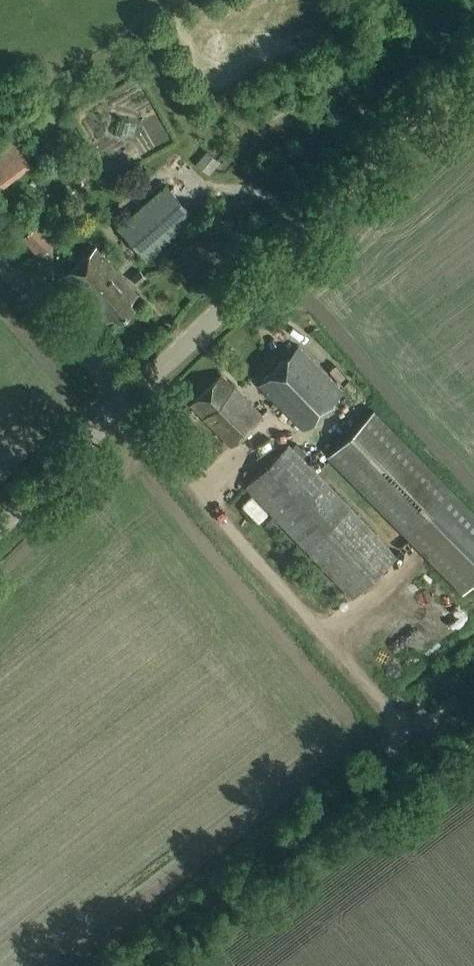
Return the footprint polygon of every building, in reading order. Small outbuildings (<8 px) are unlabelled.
[(28,184),(22,159),(0,164),(0,184),(2,191),(28,184)] [(168,185),(116,230),(144,263),(196,217),(168,185)] [(43,221),(22,240),(39,258),(60,239),(43,221)] [(135,294),(94,247),(62,275),(83,299),(86,297),(95,307),(92,309),(104,322),(111,315),(115,320),(132,306),(127,301),(135,294)] [(140,270),(131,278),(138,285),(147,277),(140,270)] [(259,386),(304,432),(344,392),(299,347),(259,386)] [(219,371),(189,400),(230,442),(260,413),(219,371)] [(328,457),(408,538),(422,552),(462,592),(473,580),(473,510),(455,491),(375,410),(328,457)] [(398,556),(291,444),(246,487),(353,599),(398,556)] [(183,491),(175,499),(185,510),(194,503),(183,491)]
